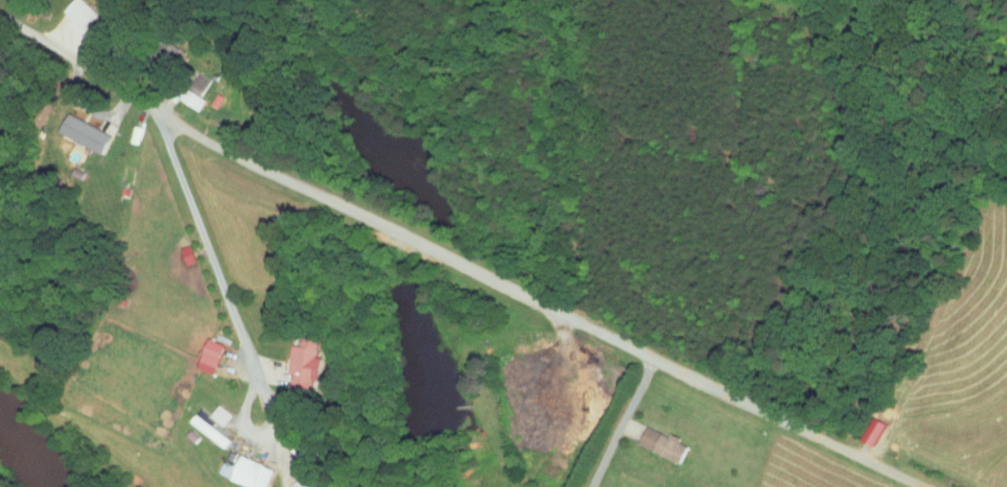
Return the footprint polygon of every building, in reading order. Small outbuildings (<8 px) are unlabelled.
[(77,23),(91,8),(82,0),(63,0),(58,5),(77,23)] [(174,93),(193,106),(200,96),(181,83),(174,93)] [(98,147),(105,127),(60,111),(53,130),(98,147)] [(217,339),(200,333),(189,364),(206,370),(217,339)] [(283,339),(280,366),(286,367),(284,383),(303,385),(305,373),(314,374),(317,353),(308,352),(310,335),(293,333),(292,340),(283,339)] [(223,410),(209,399),(201,411),(214,421),(223,410)] [(224,432),(190,407),(182,417),(216,442),(224,432)] [(630,439),(673,458),(680,441),(671,437),(673,432),(662,427),(661,431),(638,421),(630,439)] [(267,465),(235,450),(224,473),(254,486),(257,486),(267,465)] [(209,466),(219,471),(224,460),(214,455),(209,466)]
